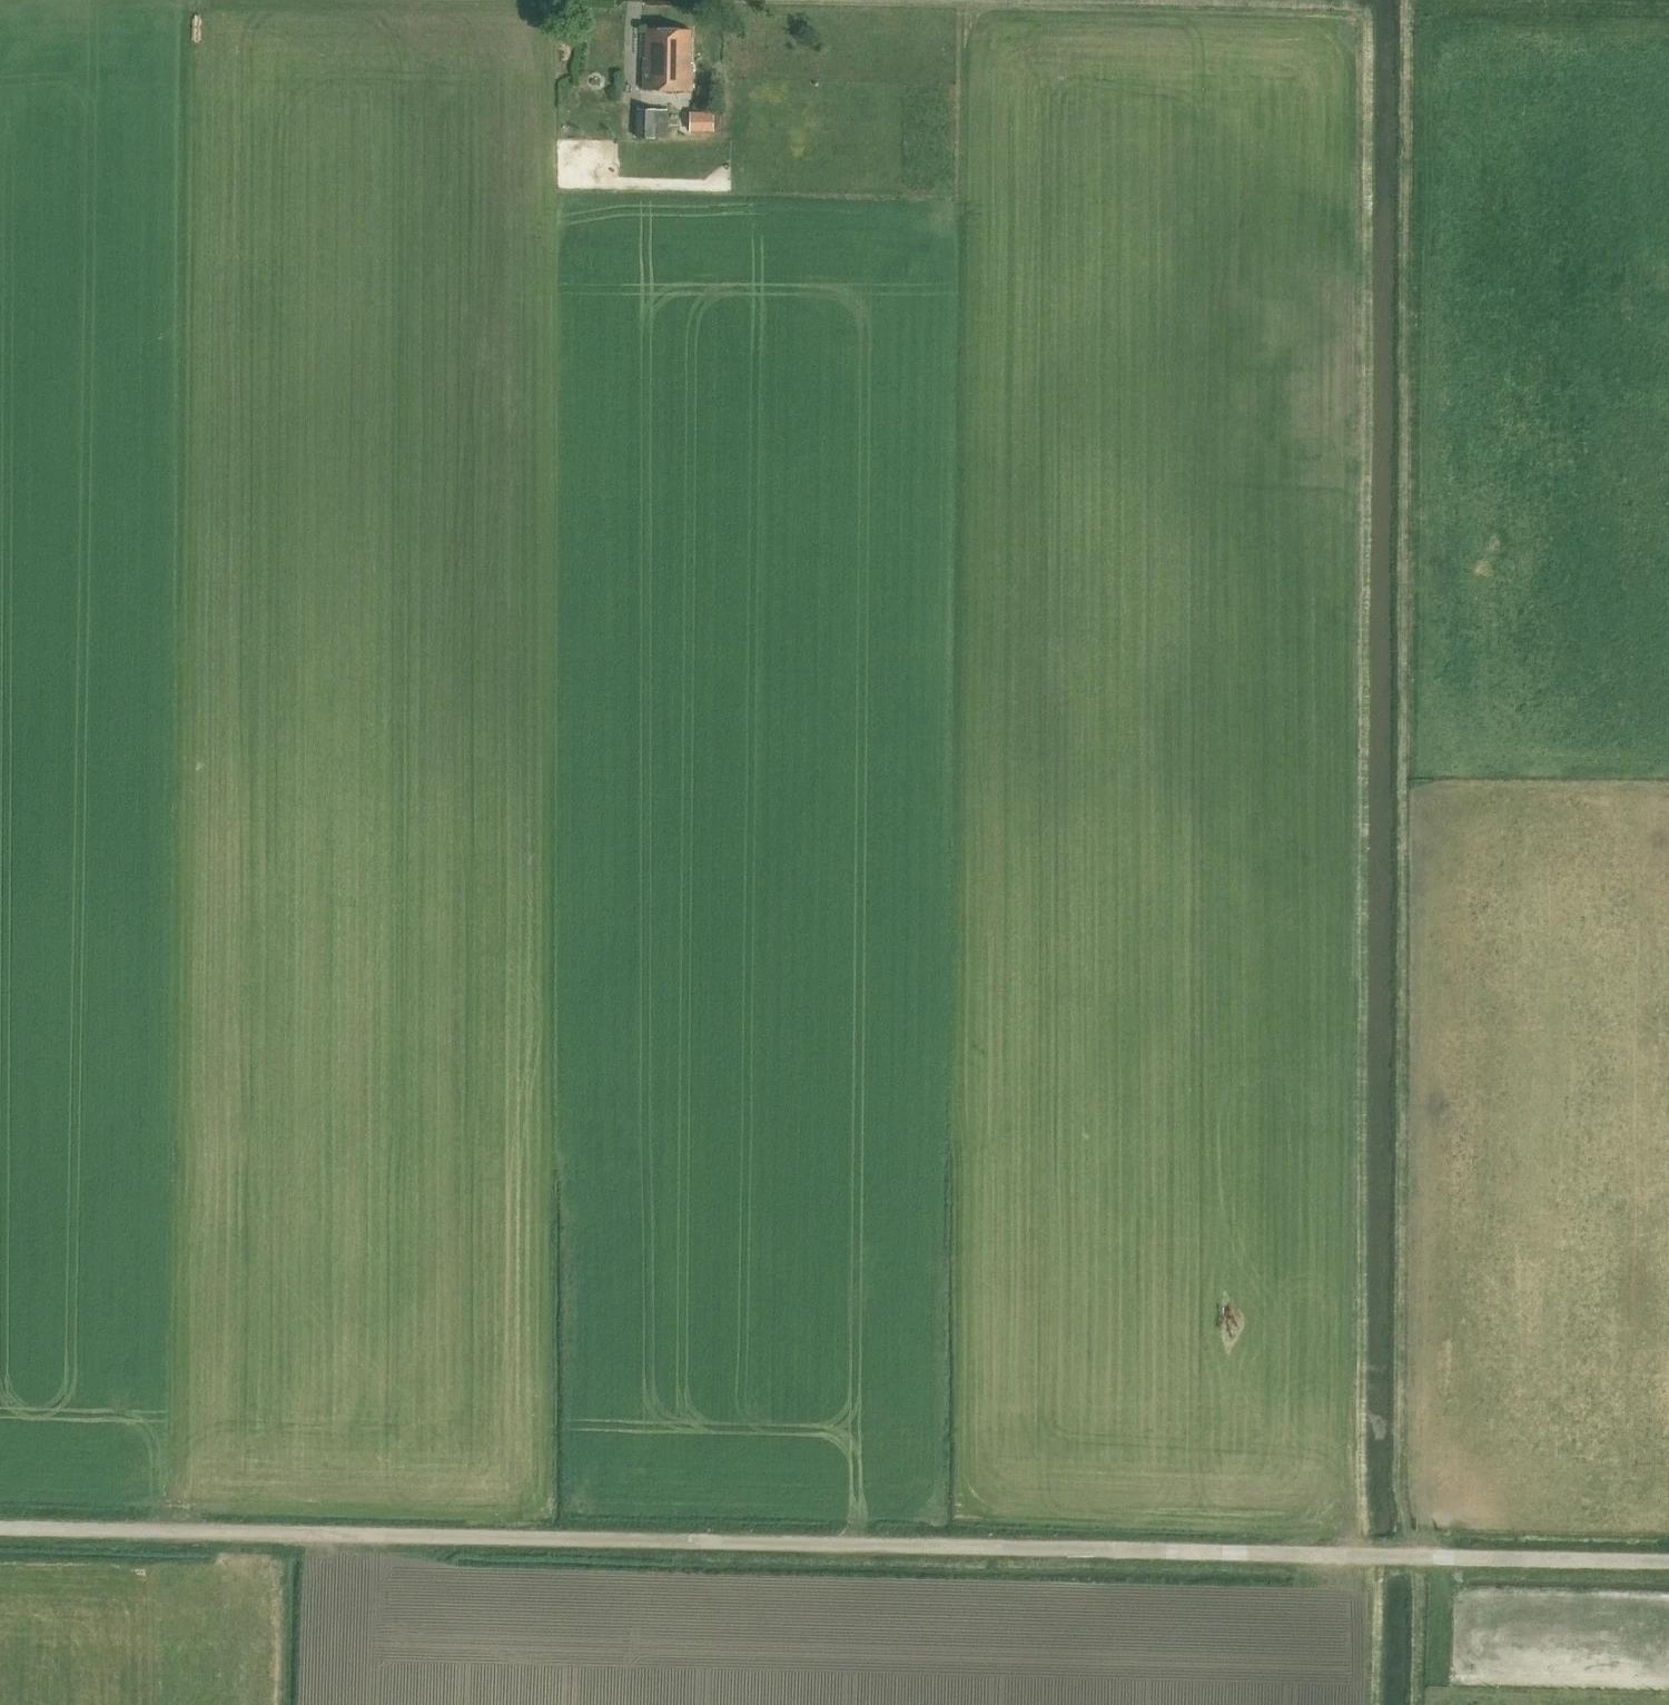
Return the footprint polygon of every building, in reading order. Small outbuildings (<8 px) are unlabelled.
[(691,30),(648,28),(647,58),(644,57),(643,88),(693,89),(693,62),(690,62),(691,30)] [(668,109),(637,109),(637,138),(668,138),(668,133),(680,133),(680,124),(668,124),(668,109)] [(694,132),(719,131),(718,112),(693,113),(694,132)]
